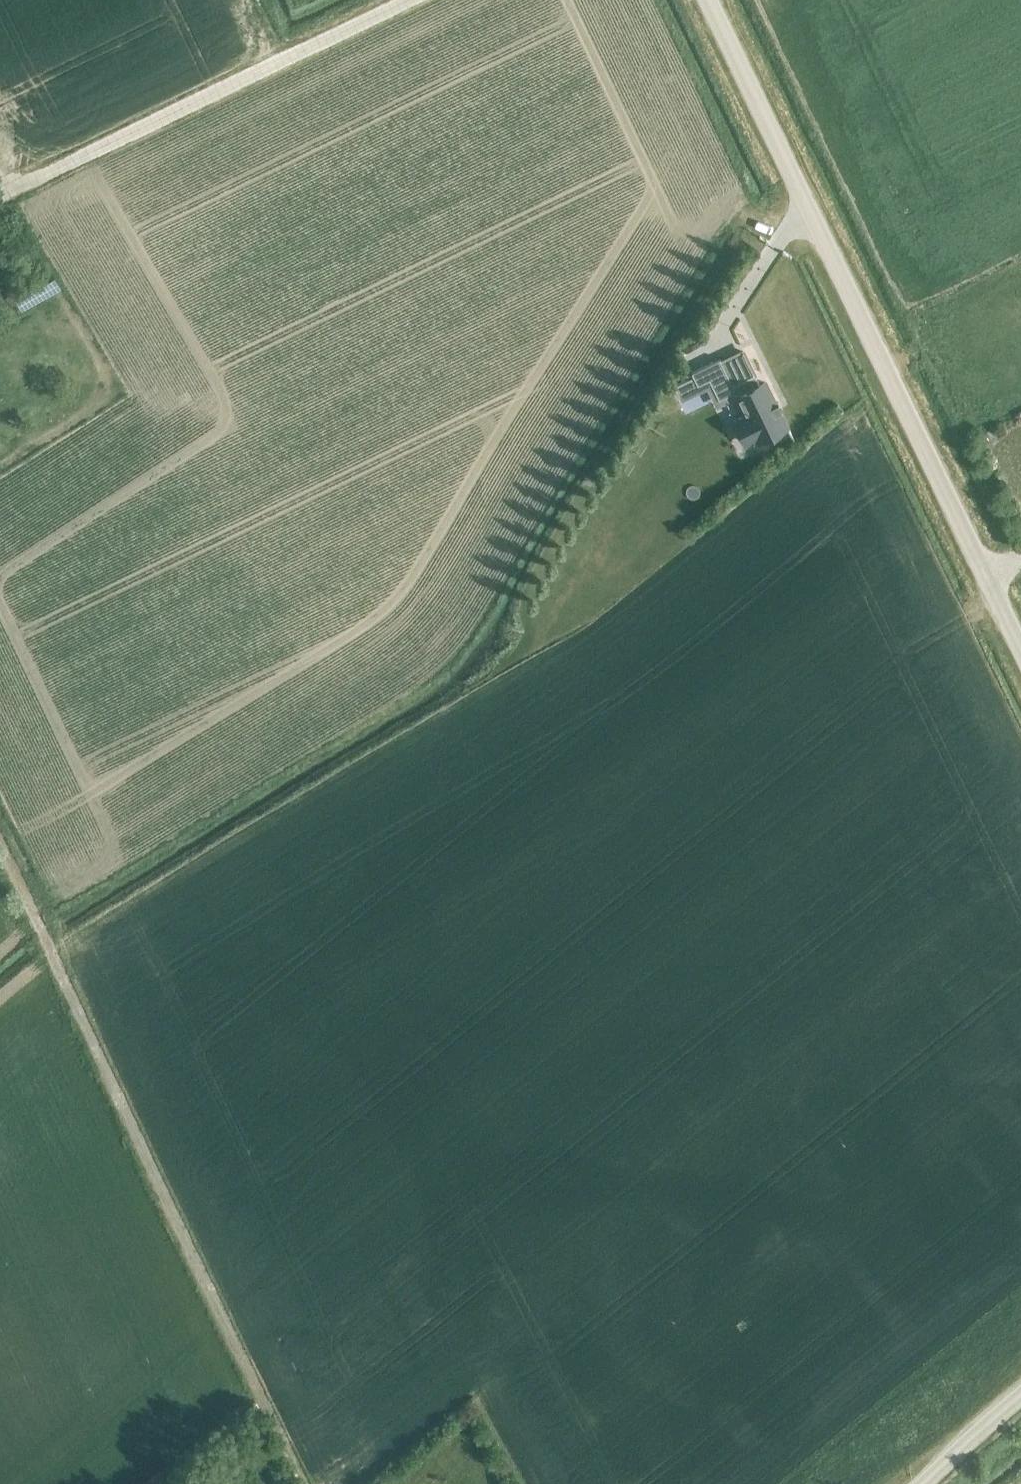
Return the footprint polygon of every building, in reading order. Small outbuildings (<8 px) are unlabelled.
[(720,358),(691,372),(693,376),(697,384),(709,378),(719,398),(731,392),(734,398),(742,415),(731,420),(744,446),(755,441),(756,443),(790,427),(766,378),(758,381),(755,375),(734,386),(720,359),(720,358)]
